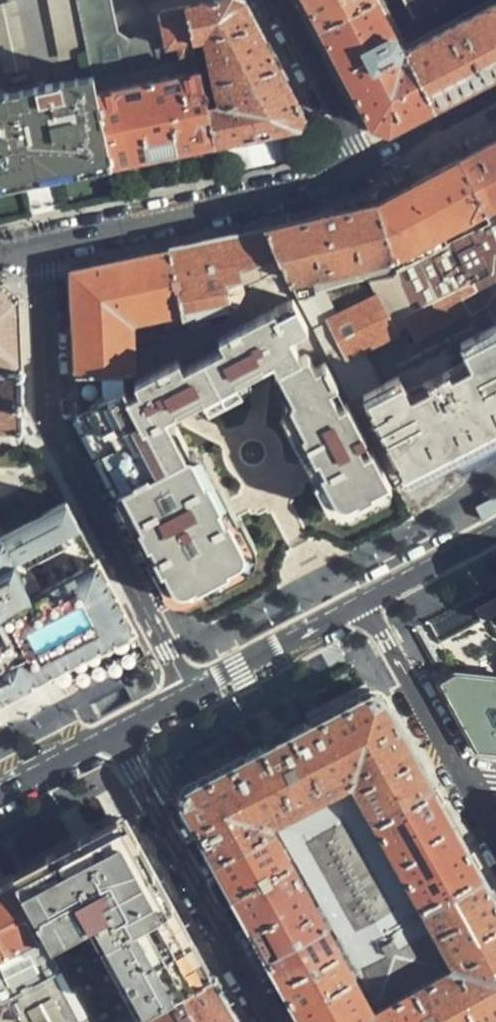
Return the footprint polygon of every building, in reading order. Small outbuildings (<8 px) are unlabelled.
[(91,75),(93,75),(94,79),(161,65),(153,34),(130,40),(117,32),(110,0),(76,0),(78,10),(91,75)] [(203,0),(146,0),(153,34),(161,65),(198,58),(194,39),(166,44),(161,11),(203,1),(203,0)] [(244,0),(208,0),(203,1),(161,11),(166,44),(194,39),(204,37),(213,82),(204,84),(215,143),(304,124),(306,117),(274,58),(244,0)] [(376,0),(304,0),(319,28),(376,0)] [(438,108),(408,52),(380,0),(376,0),(319,28),(351,89),(371,127),(390,133),(438,108)] [(438,0),(411,0),(417,11),(438,0)] [(408,52),(438,108),(467,92),(495,77),(495,3),(408,52)] [(198,146),(215,143),(204,84),(199,65),(192,66),(193,71),(97,91),(113,164),(198,146)] [(0,95),(0,187),(38,180),(113,164),(97,91),(94,79),(93,75),(91,75),(0,95)] [(456,161),(484,211),(495,204),(495,140),(468,155),(456,161)] [(394,253),(401,275),(491,229),(488,220),(484,211),(456,161),(403,191),(395,195),(376,203),(394,253)] [(394,253),(376,203),(325,214),(264,228),(284,267),(291,280),(394,253)] [(284,267),(264,228),(221,237),(168,248),(182,311),(183,314),(187,333),(210,327),(207,305),(230,300),(236,300),(243,287),(284,267)] [(494,257),(495,256),(495,245),(491,229),(401,275),(391,280),(394,290),(408,324),(415,341),(482,305),(495,283),(495,262),(494,257)] [(182,311),(168,248),(98,264),(70,270),(71,321),(73,374),(124,372),(140,371),(138,353),(133,353),(131,324),(129,322),(132,318),(135,320),(182,311)] [(291,280),(301,300),(391,280),(401,275),(394,253),(291,280)] [(0,284),(0,374),(21,375),(21,298),(1,284),(0,284)] [(392,480),(402,474),(405,479),(445,457),(495,431),(495,332),(493,325),(459,344),(467,359),(406,392),(398,376),(379,386),(362,348),(408,324),(394,290),(315,329),(346,389),(392,480)] [(124,372),(73,374),(75,413),(169,592),(174,596),(176,596),(182,597),(190,594),(242,566),(249,555),(245,540),(238,527),(234,529),(193,452),(189,454),(174,425),(169,427),(164,418),(188,404),(191,409),(205,402),(208,408),(242,390),(238,383),(251,376),(250,372),(272,360),(278,369),(273,372),(288,402),(283,404),(323,482),(319,483),(335,510),(341,512),(349,509),(390,487),(370,449),(363,453),(357,442),(365,438),(346,402),(339,406),(330,388),(338,384),(327,362),(316,367),(308,354),(302,357),(290,336),(309,326),(294,297),(219,337),(224,346),(185,368),(179,359),(136,381),(141,390),(131,395),(126,386),(124,372)] [(165,319),(168,337),(187,333),(183,314),(165,319)] [(0,374),(0,446),(21,445),(21,375),(0,374)] [(481,523),(495,515),(495,497),(473,509),(481,523)] [(20,684),(130,627),(64,501),(0,534),(0,695),(20,684)] [(443,682),(473,737),(482,752),(495,754),(495,677),(459,673),(451,677),(443,682)] [(383,694),(377,690),(373,689),(369,689),(365,691),(306,723),(247,755),(193,784),(183,794),(183,797),(184,802),(231,887),(290,993),(306,1021),(486,1021),(495,1016),(495,901),(450,817),(383,694)] [(14,879),(94,1021),(123,1021),(124,1021),(211,973),(193,940),(126,820),(72,849),(14,879)] [(14,879),(0,886),(0,1021),(94,1021),(14,879)] [(236,1016),(211,973),(124,1021),(239,1021),(236,1016)]
